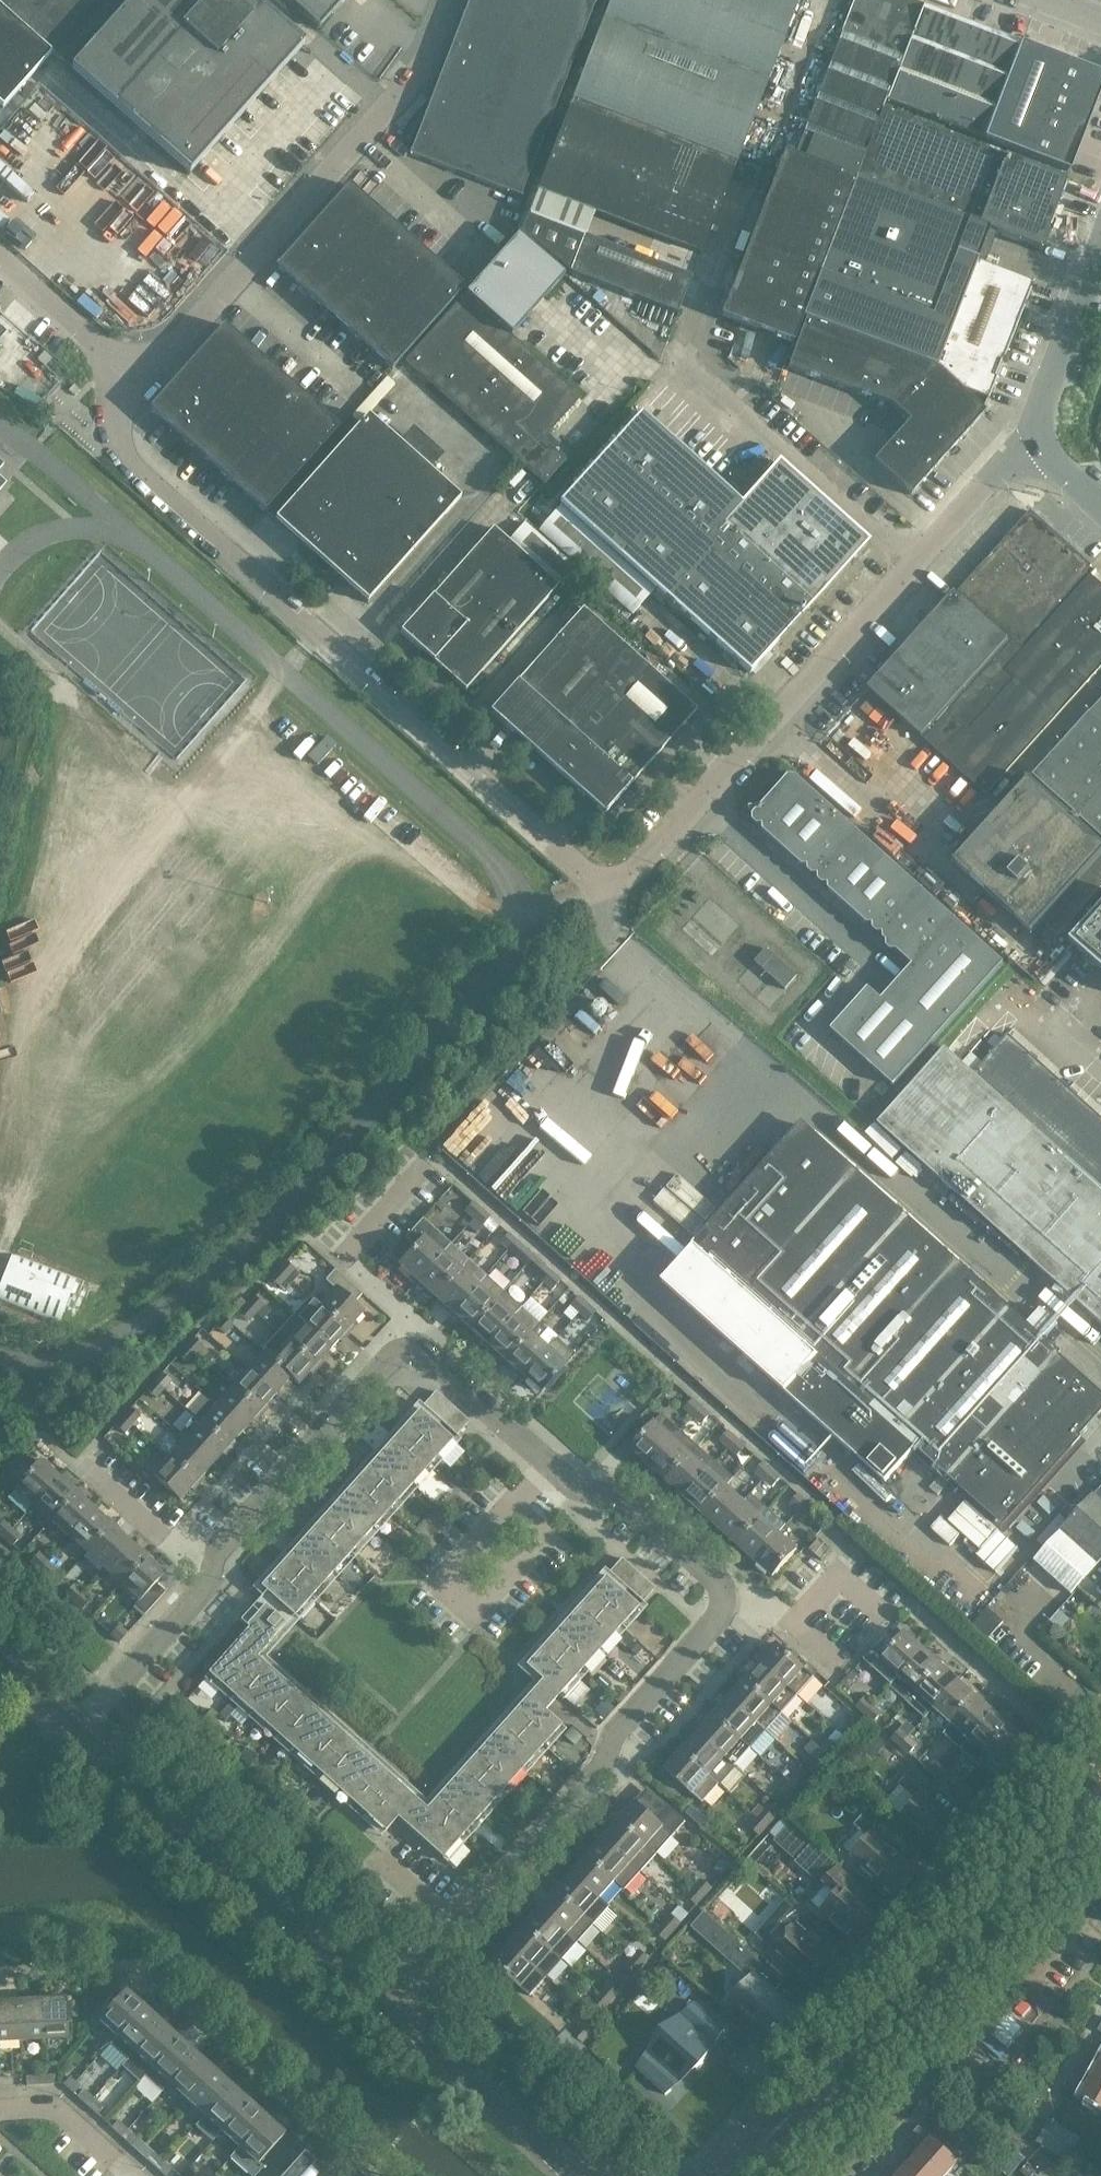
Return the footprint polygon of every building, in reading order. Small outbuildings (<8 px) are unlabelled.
[(96,0),(0,0),(0,105),(96,0)] [(190,175),(303,48),(250,0),(135,0),(72,70),(190,175)] [(318,29),(345,0),(286,0),(318,29)] [(596,0),(470,0),(458,31),(411,155),(521,197),(596,0)] [(572,99),(737,163),(799,0),(610,0),(572,99)] [(910,0),(854,0),(794,156),(785,152),(779,168),(850,194),(881,110),(880,110),(884,100),(885,100),(921,4),(910,0)] [(1019,42),(921,4),(885,100),(982,138),(1019,42)] [(1046,108),(1055,84),(1065,60),(1019,42),(982,138),(1028,155),(1037,132),(1046,108)] [(1100,88),(1100,74),(1065,60),(1055,84),(1097,100),(1100,88)] [(1097,100),(1055,84),(1046,108),(1087,124),(1097,100)] [(701,253),(733,170),(570,107),(538,190),(701,253)] [(1087,124),(1046,108),(1037,132),(1078,147),(1087,124)] [(1065,180),(881,110),(850,194),(802,320),(805,320),(934,368),(937,363),(976,261),(956,253),(968,222),(1038,249),(1065,180)] [(0,135),(0,145),(20,160),(26,152),(37,160),(46,148),(10,121),(0,135)] [(1069,171),(1078,147),(1037,132),(1028,155),(1069,171)] [(850,194),(779,168),(722,315),(793,343),(802,320),(850,194)] [(349,185),(276,266),(391,369),(464,287),(349,185)] [(692,278),(584,236),(528,215),(521,233),(569,272),(650,304),(646,315),(673,325),(678,314),(692,278)] [(465,296),(406,362),(542,484),(563,461),(540,441),(578,399),(510,337),(563,276),(518,236),(465,296)] [(964,389),(987,398),(1031,282),(976,261),(937,363),(964,389)] [(908,422),(872,462),(910,496),(984,413),(934,368),(805,320),(787,368),(891,406),(908,422)] [(224,325),(151,407),(266,510),(339,428),(224,325)] [(368,602),(459,498),(368,414),(275,519),(368,602)] [(559,504),(536,529),(632,615),(655,590),(747,673),(749,674),(866,544),(778,465),(741,505),(640,414),(559,504)] [(1030,512),(956,595),(1012,641),(1023,652),(1095,571),(1030,512)] [(466,690),(559,587),(493,528),(401,632),(466,690)] [(1023,652),(1005,671),(1057,718),(1100,669),(1100,576),(1095,571),(1023,652)] [(954,593),(944,604),(867,691),(921,739),(922,738),(1012,641),(956,595),(954,593)] [(490,712),(555,770),(647,667),(582,609),(490,712)] [(1012,641),(922,738),(986,796),(1057,718),(1005,671),(1023,652),(1012,641)] [(696,711),(647,667),(555,770),(604,814),(696,711)] [(1033,777),(1100,838),(1100,702),(1033,777)] [(715,738),(717,737),(721,731),(715,725),(708,732),(715,738)] [(1005,963),(794,776),(789,776),(762,808),(761,812),(758,812),(753,818),(753,821),(758,826),(764,827),(763,831),(802,866),(809,865),(809,871),(813,875),(820,875),(819,881),(824,885),(829,884),(829,889),(867,924),(874,924),(874,930),(878,933),(884,933),(884,938),(887,941),(886,948),(891,951),(897,950),(914,965),(882,1000),(869,989),(831,1031),(894,1087),(1005,963)] [(1100,890),(1100,838),(1033,777),(953,864),(1032,935),(1043,923),(1058,937),(1100,890)] [(1100,969),(1100,920),(1077,947),(1100,969)] [(767,949),(755,962),(738,981),(769,1009),(786,991),(798,977),(767,949)] [(879,1124),(937,1177),(1038,1063),(1008,1036),(974,1074),(946,1049),(879,1124)] [(1038,1063),(937,1177),(1100,1324),(1100,1119),(1038,1063)] [(1100,1412),(1100,1394),(803,1127),(695,1248),(817,1357),(784,1394),(884,1484),(917,1446),(1003,1524),(1100,1412)] [(481,1210),(473,1203),(465,1211),(473,1219),(481,1210)] [(481,1210),(473,1219),(482,1226),(490,1218),(481,1210)] [(422,1220),(404,1239),(414,1248),(398,1266),(411,1277),(408,1280),(413,1285),(450,1245),(422,1220)] [(516,1242),(508,1234),(500,1243),(509,1250),(516,1242)] [(516,1242),(509,1250),(519,1260),(527,1251),(516,1242)] [(434,1298),(467,1261),(450,1245),(413,1285),(419,1290),(422,1287),(434,1298)] [(58,1323),(76,1278),(14,1255),(0,1292),(0,1301),(58,1323)] [(448,1317),(484,1277),(467,1261),(434,1298),(446,1309),(443,1312),(448,1317)] [(295,1270),(287,1262),(278,1271),(286,1279),(295,1270)] [(551,1273),(543,1266),(535,1274),(543,1282),(551,1273)] [(333,1289),(317,1307),(345,1331),(361,1313),(351,1304),(360,1294),(333,1270),(323,1281),(333,1289)] [(286,1279),(278,1271),(271,1279),(279,1287),(286,1279)] [(551,1273),(543,1282),(552,1290),(560,1281),(551,1273)] [(469,1329),(502,1293),(484,1277),(448,1317),(454,1322),(457,1319),(469,1329)] [(483,1348),(519,1308),(502,1293),(469,1329),(481,1341),(478,1344),(483,1348)] [(263,1305),(255,1297),(247,1307),(255,1314),(263,1305)] [(307,1298),(292,1315),(329,1349),(345,1331),(317,1307),(307,1298)] [(586,1305),(578,1298),(570,1306),(578,1313),(586,1305)] [(586,1305),(578,1313),(588,1321),(595,1312),(586,1305)] [(255,1314),(247,1307),(240,1315),(248,1322),(255,1314)] [(519,1308),(483,1348),(489,1353),(492,1350),(503,1361),(537,1324),(519,1308)] [(329,1349),(292,1315),(276,1333),(313,1367),(329,1349)] [(233,1325),(227,1321),(224,1318),(216,1327),(225,1334),(233,1325)] [(537,1324),(503,1361),(515,1372),(512,1375),(518,1380),(545,1350),(536,1341),(544,1331),(537,1324)] [(313,1367),(276,1333),(261,1350),(263,1352),(262,1353),(297,1384),(313,1367)] [(186,1348),(194,1355),(202,1346),(194,1339),(186,1348)] [(554,1340),(545,1350),(518,1380),(523,1384),(526,1381),(539,1393),(572,1356),(554,1340)] [(186,1348),(179,1355),(187,1363),(194,1355),(186,1348)] [(262,1353),(246,1370),(274,1395),(289,1378),(296,1385),(297,1384),(262,1353)] [(246,1370),(230,1388),(258,1413),(274,1395),(246,1370)] [(171,1381),(162,1374),(154,1383),(163,1391),(171,1381)] [(163,1391),(154,1383),(147,1390),(156,1398),(163,1391)] [(230,1388),(215,1405),(210,1400),(209,1401),(242,1430),(258,1413),(230,1388)] [(290,1621),(293,1616),(467,1422),(434,1392),(259,1588),(270,1598),(267,1601),(244,1627),(246,1629),(206,1673),(383,1832),(396,1818),(441,1859),(560,1726),(544,1711),(653,1589),(620,1560),(524,1667),(540,1681),(425,1810),(256,1658),(290,1621)] [(693,1416),(701,1408),(693,1400),(685,1409),(693,1416)] [(242,1430),(209,1401),(193,1418),(226,1448),(242,1430)] [(702,1424),(709,1415),(701,1408),(693,1416),(702,1424)] [(139,1430),(132,1424),(140,1416),(131,1409),(123,1419),(137,1432),(139,1430)] [(630,1450),(643,1461),(640,1465),(645,1469),(680,1431),(662,1414),(630,1450)] [(226,1448),(193,1418),(178,1435),(184,1440),(183,1441),(210,1466),(226,1448)] [(137,1432),(123,1419),(116,1426),(131,1440),(137,1432)] [(680,1431),(645,1469),(652,1475),(655,1472),(666,1482),(698,1446),(680,1431)] [(736,1439),(728,1432),(721,1440),(729,1448),(736,1439)] [(736,1439),(729,1448),(737,1456),(745,1447),(736,1439)] [(183,1441),(167,1459),(194,1483),(210,1466),(183,1441)] [(698,1446),(666,1482),(678,1493),(675,1496),(681,1501),(715,1462),(698,1446)] [(167,1459),(159,1451),(140,1473),(149,1481),(152,1478),(178,1502),(194,1483),(167,1459)] [(14,1488),(32,1505),(56,1478),(38,1462),(14,1488)] [(715,1462),(681,1501),(687,1506),(690,1503),(701,1513),(726,1486),(733,1478),(715,1462)] [(771,1471),(763,1463),(755,1472),(764,1479),(771,1471)] [(771,1471),(764,1479),(772,1487),(780,1478),(771,1471)] [(56,1478),(32,1505),(50,1521),(74,1494),(56,1478)] [(726,1486),(701,1513),(713,1524),(710,1527),(716,1532),(743,1502),(726,1486)] [(1092,1498),(1091,1498),(1060,1532),(1034,1561),(1071,1595),(1077,1589),(1088,1599),(1098,1588),(1100,1590),(1100,1488),(1092,1498)] [(751,1493),(743,1502),(716,1532),(722,1538),(725,1535),(736,1545),(761,1518),(769,1509),(751,1493)] [(74,1494),(50,1521),(67,1537),(91,1510),(74,1494)] [(807,1502),(798,1495),(791,1503),(799,1511),(807,1502)] [(807,1502),(799,1511),(808,1519),(815,1510),(807,1502)] [(963,1508),(954,1517),(966,1528),(975,1519),(963,1508)] [(91,1510),(67,1537),(85,1552),(109,1526),(91,1510)] [(761,1518),(736,1545),(748,1556),(745,1559),(751,1564),(779,1533),(761,1518)] [(0,1525),(0,1537),(2,1538),(11,1528),(4,1521),(0,1525)] [(109,1526),(85,1552),(102,1568),(126,1541),(109,1526)] [(11,1528),(2,1538),(12,1547),(21,1537),(11,1528)] [(1001,1529),(980,1551),(999,1568),(1020,1546),(1001,1529)] [(779,1533),(751,1564),(757,1570),(760,1567),(772,1577),(797,1550),(779,1533)] [(819,1540),(810,1550),(821,1561),(831,1550),(819,1540)] [(126,1541),(102,1568),(120,1584),(144,1557),(126,1541)] [(39,1552),(30,1563),(37,1570),(47,1559),(39,1552)] [(144,1557),(120,1584),(137,1600),(133,1604),(144,1614),(163,1592),(153,1583),(162,1574),(144,1557)] [(47,1559),(37,1570),(47,1579),(56,1569),(47,1559)] [(74,1584),(65,1595),(72,1602),(82,1591),(74,1584)] [(82,1591),(72,1602),(82,1611),(92,1600),(82,1591)] [(119,1625),(110,1636),(119,1644),(129,1634),(119,1625)] [(906,1633),(886,1656),(875,1646),(863,1660),(891,1685),(899,1676),(899,1677),(924,1650),(906,1633)] [(777,1645),(761,1663),(798,1696),(814,1677),(813,1677),(818,1672),(809,1664),(804,1669),(777,1645)] [(910,1701),(942,1666),(924,1650),(899,1677),(892,1685),(910,1701)] [(798,1696),(761,1663),(745,1681),(782,1714),(798,1696)] [(959,1681),(942,1666),(910,1701),(927,1717),(935,1709),(959,1681)] [(782,1714),(745,1681),(729,1699),(766,1732),(782,1714)] [(959,1681),(935,1709),(952,1725),(977,1697),(959,1681)] [(962,1749),(994,1713),(977,1697),(952,1725),(944,1734),(962,1749)] [(866,1715),(873,1706),(865,1698),(857,1707),(866,1715)] [(766,1732),(729,1699),(713,1717),(750,1750),(766,1732)] [(866,1715),(874,1722),(881,1714),(873,1706),(866,1715)] [(846,1721),(854,1729),(862,1720),(853,1712),(846,1721)] [(988,1756),(1012,1729),(994,1713),(962,1749),(979,1765),(988,1756)] [(750,1750),(713,1717),(697,1734),(725,1759),(726,1758),(735,1766),(750,1750)] [(820,1748),(830,1757),(847,1739),(836,1729),(820,1748)] [(874,1760),(887,1744),(869,1729),(856,1744),(874,1760)] [(1012,1729),(988,1756),(1006,1773),(1030,1745),(1012,1729)] [(901,1746),(909,1738),(900,1730),(892,1739),(901,1746)] [(725,1759),(697,1734),(682,1752),(709,1777),(725,1759)] [(901,1746),(909,1754),(917,1745),(909,1738),(901,1746)] [(805,1765),(814,1774),(815,1775),(830,1757),(820,1748),(805,1765)] [(709,1777),(682,1752),(665,1771),(693,1795),(709,1777)] [(935,1762),(928,1770),(936,1778),(944,1769),(935,1762)] [(932,1784),(914,1768),(899,1784),(900,1785),(886,1801),(903,1816),(902,1817),(938,1850),(959,1825),(923,1793),(932,1784)] [(944,1769),(936,1778),(944,1785),(952,1777),(944,1769)] [(788,1784),(798,1793),(807,1783),(797,1774),(788,1784)] [(781,1792),(790,1800),(791,1801),(798,1793),(788,1784),(781,1792)] [(972,1810),(980,1801),(971,1794),(963,1802),(972,1810)] [(636,1804),(620,1822),(657,1855),(686,1823),(667,1806),(654,1820),(636,1804)] [(897,1896),(919,1871),(893,1848),(903,1837),(870,1807),(855,1825),(869,1838),(852,1856),(897,1896)] [(756,1819),(767,1829),(776,1819),(765,1809),(756,1819)] [(749,1827),(759,1836),(760,1837),(767,1829),(756,1819),(749,1827)] [(657,1855),(620,1822),(604,1840),(641,1873),(657,1855)] [(869,1893),(840,1867),(790,1822),(774,1841),(796,1861),(795,1862),(824,1888),(827,1885),(837,1894),(822,1911),(856,1941),(877,1918),(861,1903),(869,1893)] [(641,1873),(604,1840),(588,1857),(616,1882),(625,1891),(641,1873)] [(616,1882),(588,1857),(572,1875),(600,1899),(616,1882)] [(600,1899),(572,1875),(557,1892),(594,1926),(610,1908),(600,1899)] [(705,1898),(713,1888),(703,1879),(694,1889),(705,1898)] [(705,1898),(694,1889),(687,1897),(698,1906),(705,1898)] [(594,1926),(557,1892),(541,1910),(578,1943),(594,1926)] [(722,1897),(711,1908),(723,1919),(733,1907),(722,1897)] [(817,1924),(794,1903),(789,1898),(778,1910),(794,1925),(772,1949),(815,1987),(837,1963),(807,1936),(817,1924)] [(682,1923),(681,1923),(689,1914),(680,1906),(672,1914),(663,1924),(673,1933),(682,1923)] [(578,1943),(541,1910),(525,1927),(563,1961),(578,1943)] [(784,1982),(743,1945),(705,1911),(692,1925),(753,1980),(733,2002),(770,2036),(794,2009),(775,1992),(784,1982)] [(673,1933),(663,1924),(655,1932),(666,1941),(673,1933)] [(563,1961),(525,1927),(510,1945),(547,1978),(563,1961)] [(547,1978),(510,1945),(493,1963),(531,1997),(547,1978)] [(642,1968),(650,1958),(640,1949),(631,1959),(642,1968)] [(642,1968),(631,1959),(624,1967),(635,1976),(642,1968)] [(611,2003),(619,1994),(608,1985),(600,1994),(611,2003)] [(98,2019),(116,2036),(143,2006),(124,1990),(98,2019)] [(611,2003),(600,1994),(593,2002),(603,2012),(611,2003)] [(66,1997),(41,1999),(44,2038),(68,2037),(66,1997)] [(41,1999),(18,2000),(20,2039),(44,2038),(41,1999)] [(0,2001),(0,2040),(20,2039),(18,2000),(0,2001)] [(723,2032),(725,2030),(695,2002),(687,2008),(690,2010),(680,2021),(666,2028),(664,2026),(660,2030),(657,2034),(659,2036),(654,2050),(642,2063),(640,2061),(636,2068),(665,2095),(671,2090),(669,2088),(681,2075),(695,2068),(697,2070),(701,2067),(704,2062),(702,2061),(707,2046),(721,2031),(723,2032)] [(126,2060),(160,2022),(143,2006),(116,2036),(108,2044),(126,2060)] [(139,2081),(144,2076),(178,2038),(160,2022),(126,2060),(121,2066),(139,2081)] [(582,2043),(583,2042),(590,2034),(582,2026),(574,2035),(582,2043)] [(161,2092),(169,2083),(195,2054),(178,2038),(144,2076),(161,2092)] [(1085,2054),(1094,2058),(1100,2046),(1100,2045),(1092,2040),(1085,2054)] [(195,2054),(169,2083),(187,2099),(213,2070),(195,2054)] [(1079,2064),(1072,2076),(1081,2081),(1088,2068),(1079,2064)] [(213,2070),(187,2099),(204,2115),(231,2086),(213,2070)] [(1095,2073),(1081,2096),(1100,2108),(1100,2076),(1095,2073)] [(40,2085),(39,2075),(25,2076),(26,2086),(40,2085)] [(40,2085),(54,2085),(53,2075),(39,2075),(40,2085)] [(14,2087),(13,2077),(0,2078),(0,2087),(14,2087)] [(70,2077),(63,2084),(74,2094),(80,2086),(70,2077)] [(231,2086),(204,2115),(222,2131),(248,2102),(231,2086)] [(86,2105),(92,2098),(83,2089),(77,2096),(86,2105)] [(86,2105),(97,2115),(104,2108),(92,2098),(86,2105)] [(248,2102),(222,2131),(240,2147),(266,2118),(248,2102)] [(266,2118),(240,2147),(258,2163),(284,2134),(266,2118)] [(121,2137),(128,2129),(117,2120),(111,2128),(121,2137)] [(927,2133),(919,2126),(909,2137),(917,2144),(927,2133)] [(121,2137),(131,2146),(138,2139),(128,2129),(121,2137)] [(933,2139),(915,2159),(934,2175),(947,2175),(959,2163),(933,2139)] [(902,2146),(892,2157),(899,2164),(909,2153),(902,2146)] [(304,2151),(281,2175),(333,2175),(304,2151)] [(156,2168),(163,2161),(153,2152),(146,2159),(156,2168)] [(915,2159),(899,2175),(934,2175),(915,2159)] [(164,2175),(168,2175),(173,2171),(163,2161),(156,2168),(164,2175)] [(884,2165),(875,2175),(888,2175),(892,2172),(884,2165)] [(350,2166),(341,2175),(362,2175),(350,2166)]
